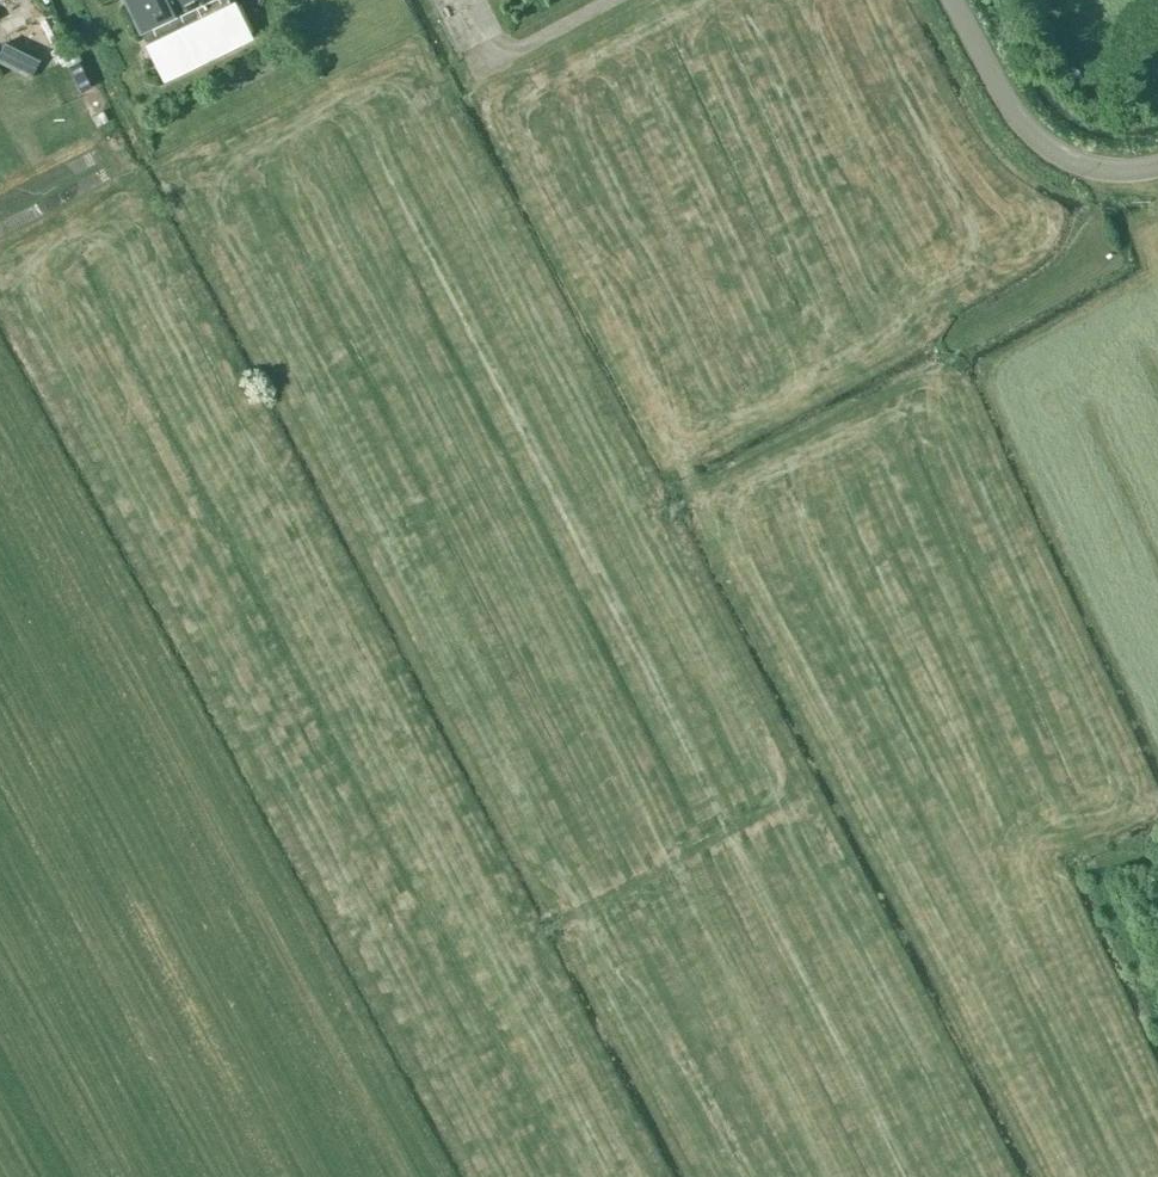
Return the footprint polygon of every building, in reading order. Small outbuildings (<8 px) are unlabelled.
[(140,32),(148,29),(153,39),(146,43),(164,80),(252,36),(235,0),(226,4),(224,0),(125,0),(140,32)] [(5,44),(0,53),(0,63),(30,78),(39,61),(5,44)] [(91,87),(79,61),(69,66),(81,92),(91,87)] [(425,88),(436,83),(428,65),(417,70),(425,88)]
